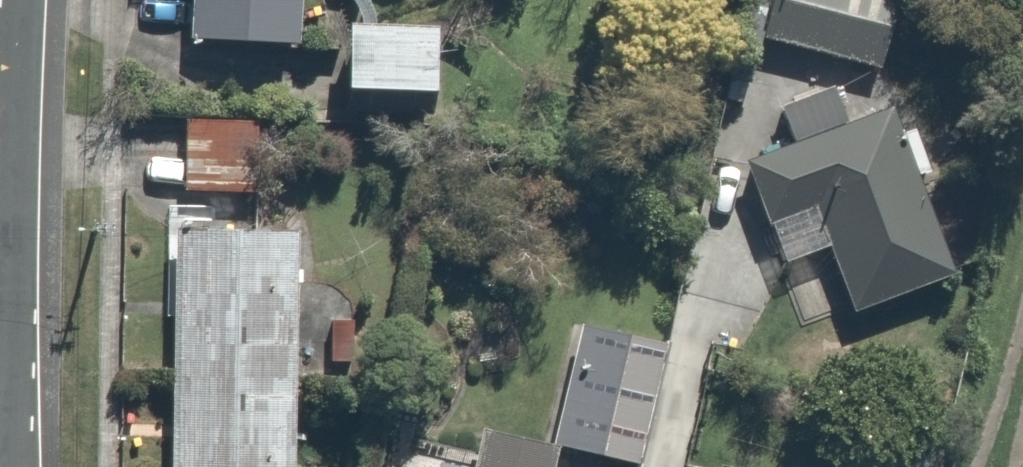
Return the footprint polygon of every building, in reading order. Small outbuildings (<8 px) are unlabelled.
[(188,51),(301,53),(302,0),(189,0),(188,51)] [(768,41),(891,71),(908,0),(778,0),(768,41)] [(439,29),(354,28),(352,95),(438,97),(439,29)] [(270,109),(192,105),(188,194),(266,198),(270,109)] [(891,111),(747,166),(786,271),(836,252),(856,305),(950,269),(891,111)] [(181,232),(175,466),(309,466),(314,235),(181,232)] [(553,449),(560,450),(638,466),(643,466),(668,350),(579,331),(553,449)] [(560,450),(553,449),(477,432),(469,466),(556,466),(560,450)]
